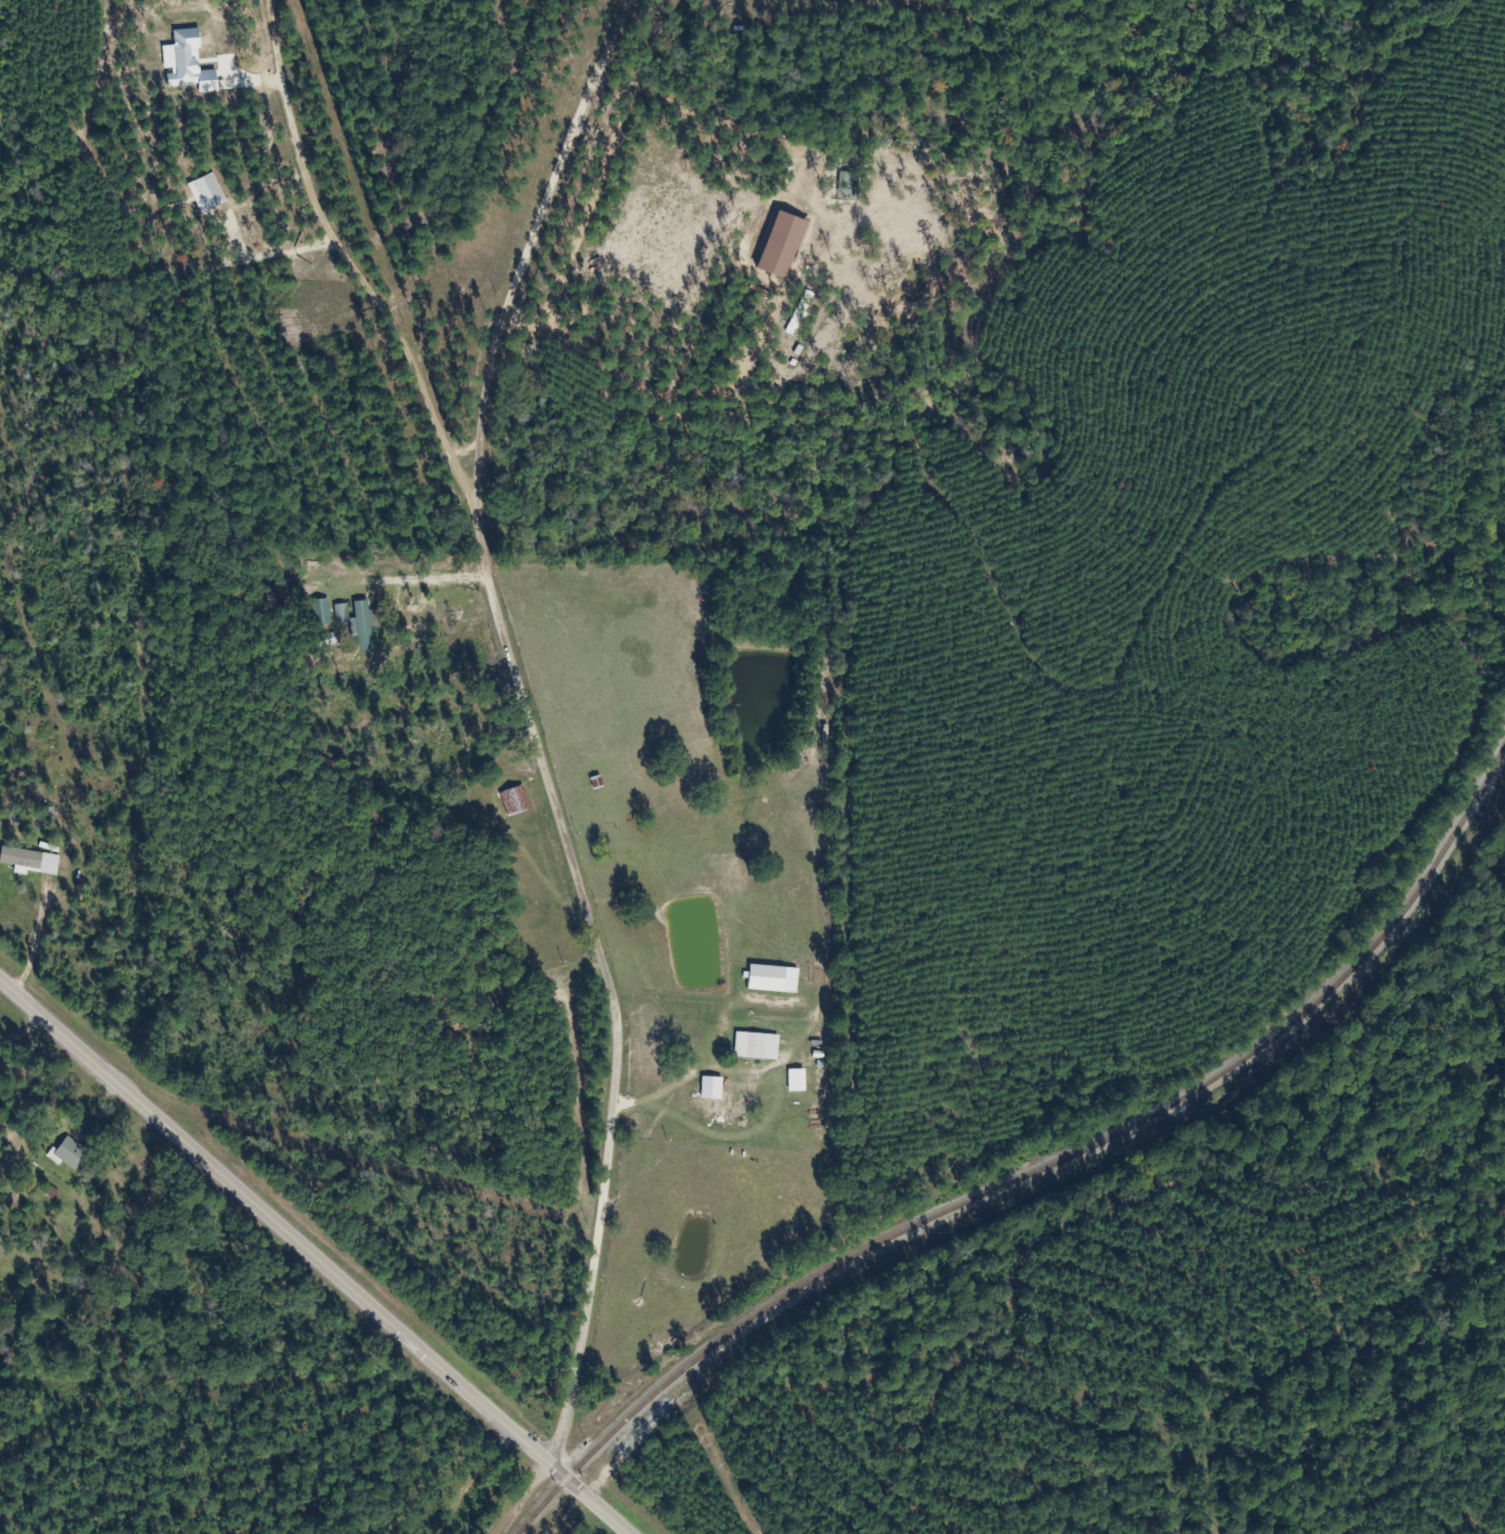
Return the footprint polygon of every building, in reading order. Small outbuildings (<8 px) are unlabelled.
[(223,93),(222,71),(207,72),(203,29),(179,31),(180,46),(168,47),(171,72),(173,72),(174,88),(204,86),(205,95),(223,93)] [(205,214),(231,203),(218,174),(192,185),(205,214)] [(365,652),(378,650),(375,623),(383,622),(382,611),(373,612),(372,601),(358,603),(360,619),(354,620),(357,640),(363,639),(365,652)] [(64,856),(6,849),(3,864),(19,867),(18,875),(31,877),(31,873),(61,877),(64,856)] [(753,992),(802,995),(803,970),(755,967),(753,992)] [(783,1036),(740,1035),(739,1060),(782,1061),(783,1036)] [(793,1094),(810,1093),(810,1071),(792,1071),(793,1094)] [(63,1166),(65,1163),(80,1172),(93,1151),(70,1138),(61,1152),(56,1149),(50,1159),(63,1166)]
